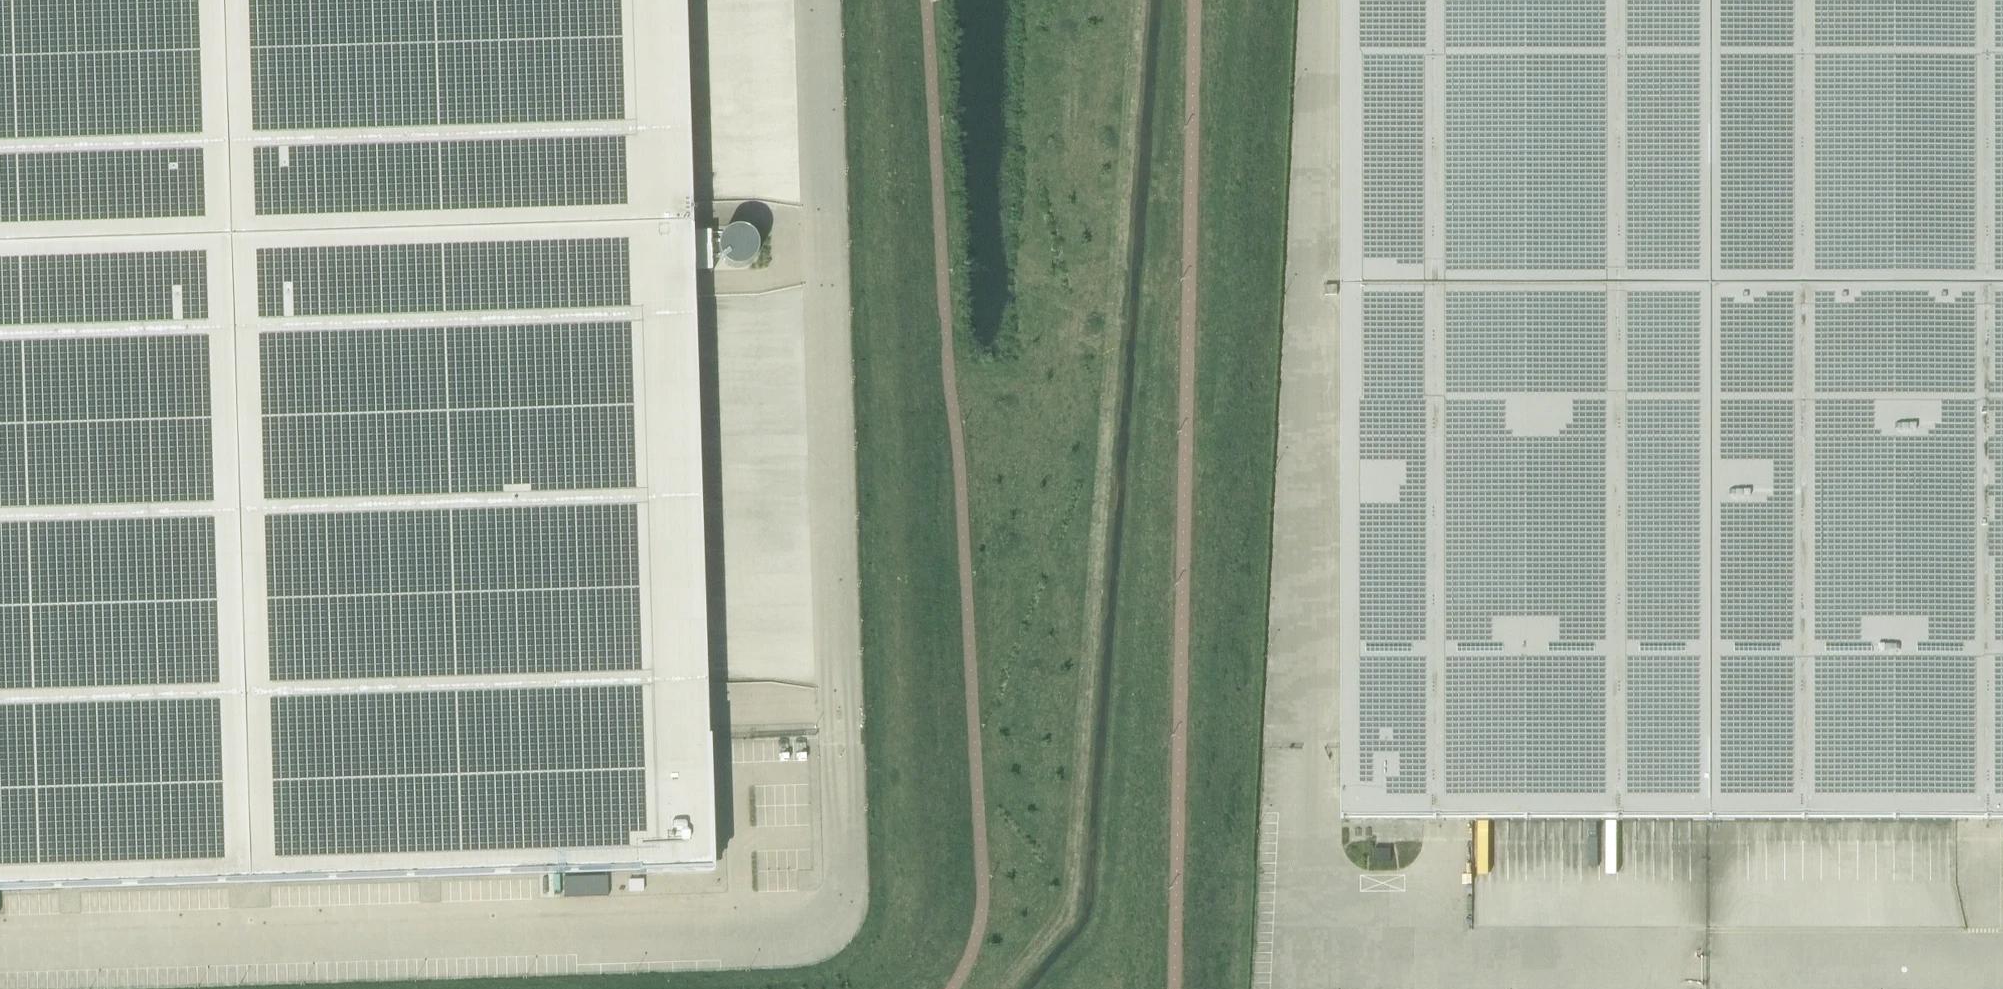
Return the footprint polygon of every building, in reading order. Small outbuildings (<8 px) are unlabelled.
[(713,870),(693,227),(686,0),(0,0),(0,892),(713,870)] [(1424,817),(1424,820),(2002,820),(2002,0),(1346,0),(1346,799),(1349,799),(1349,817),(1424,817)]
